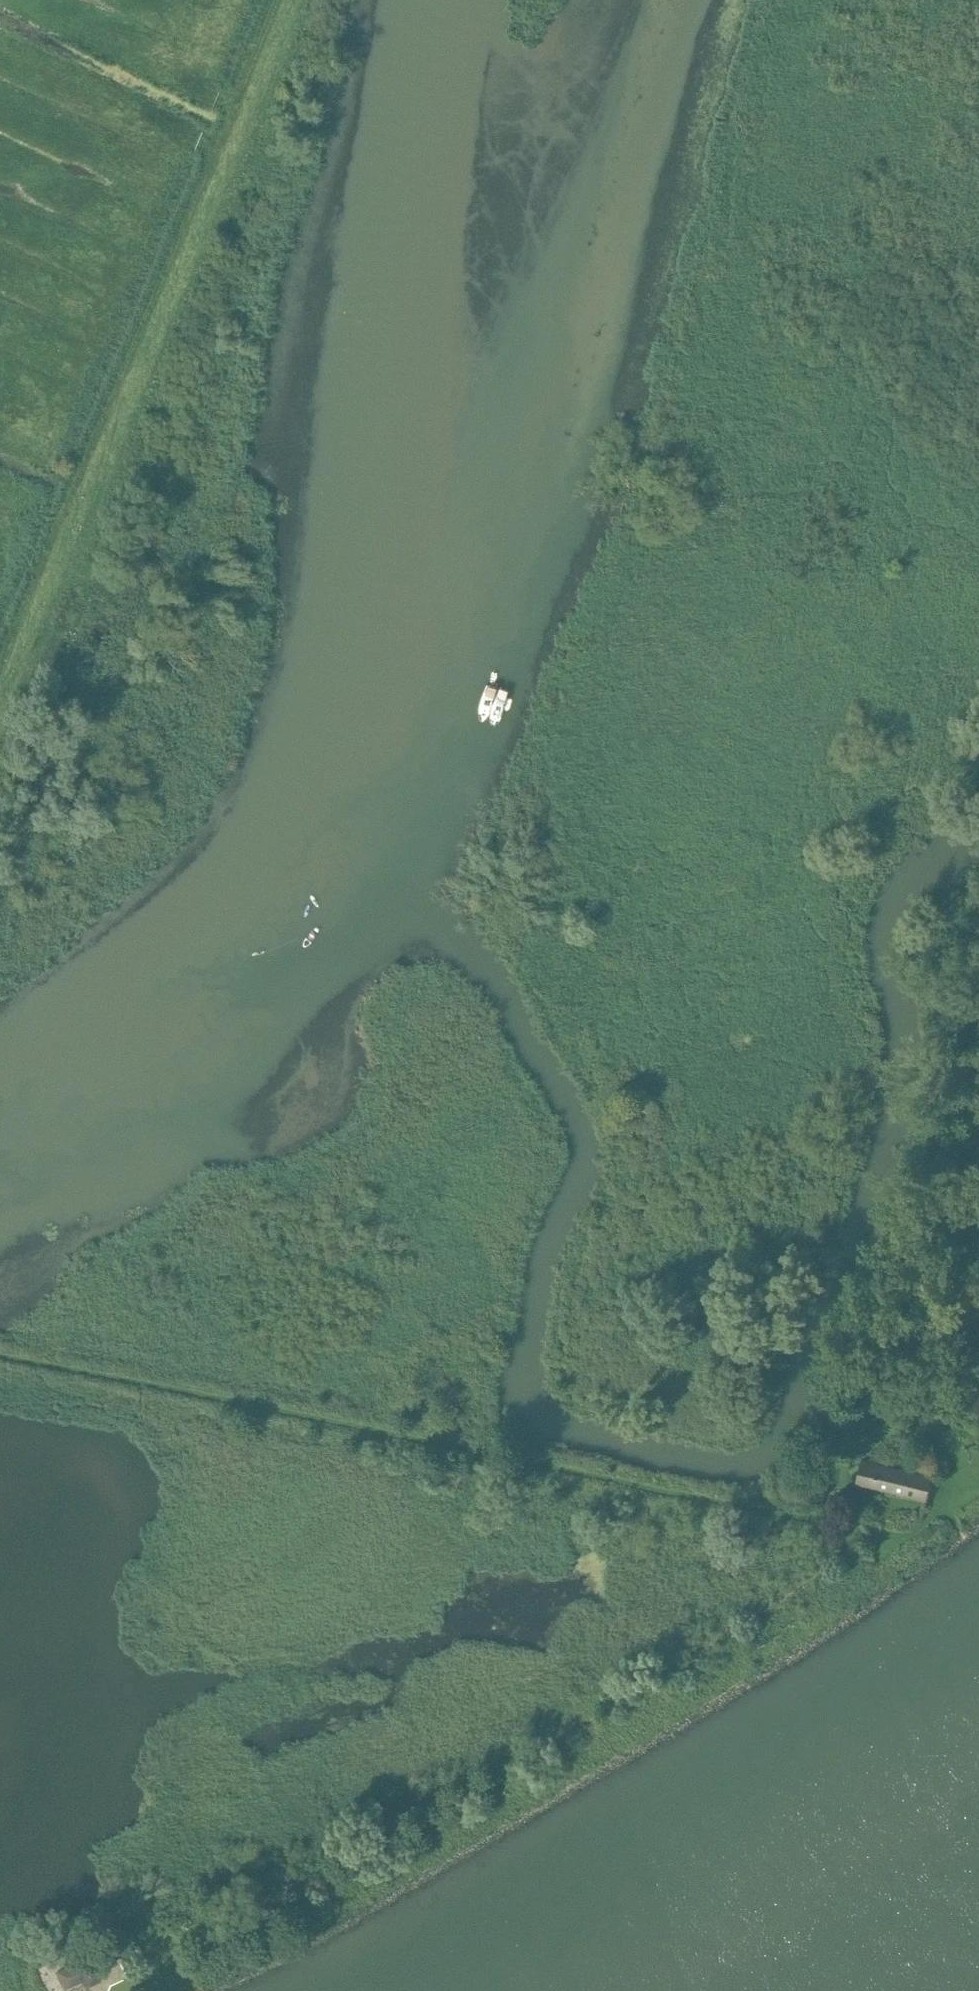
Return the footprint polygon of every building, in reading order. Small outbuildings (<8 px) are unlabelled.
[(862,1458),(856,1482),(927,1500),(932,1476),(862,1458)] [(97,1951),(57,1971),(64,1986),(82,1977),(84,1981),(88,1983),(99,1979),(99,1974),(97,1970),(115,1961),(104,1938),(93,1943),(97,1951)]
